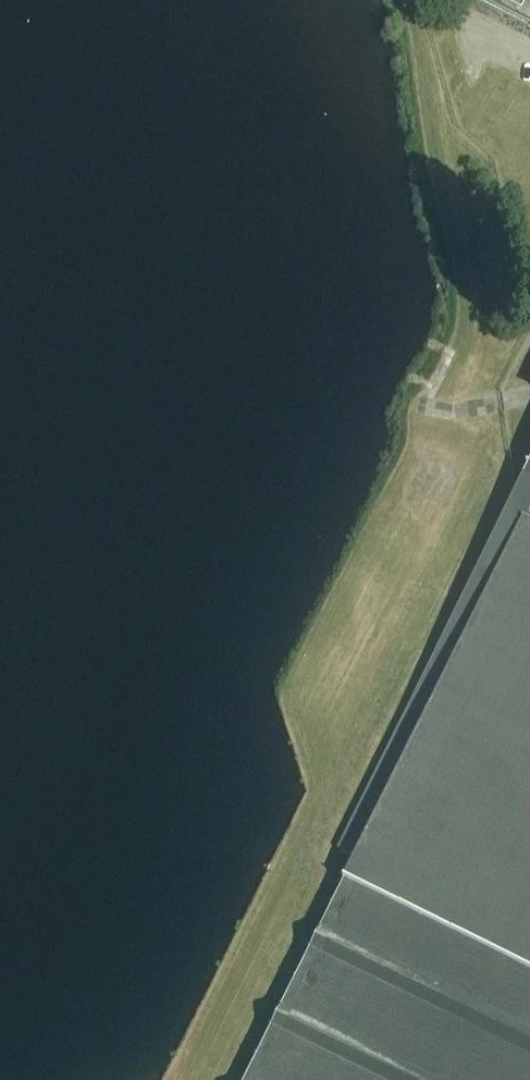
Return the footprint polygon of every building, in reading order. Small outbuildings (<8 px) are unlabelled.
[(529,27),(529,0),(477,0),(529,27)] [(524,526),(346,884),(248,1079),(529,1079),(529,529),(524,526)]
